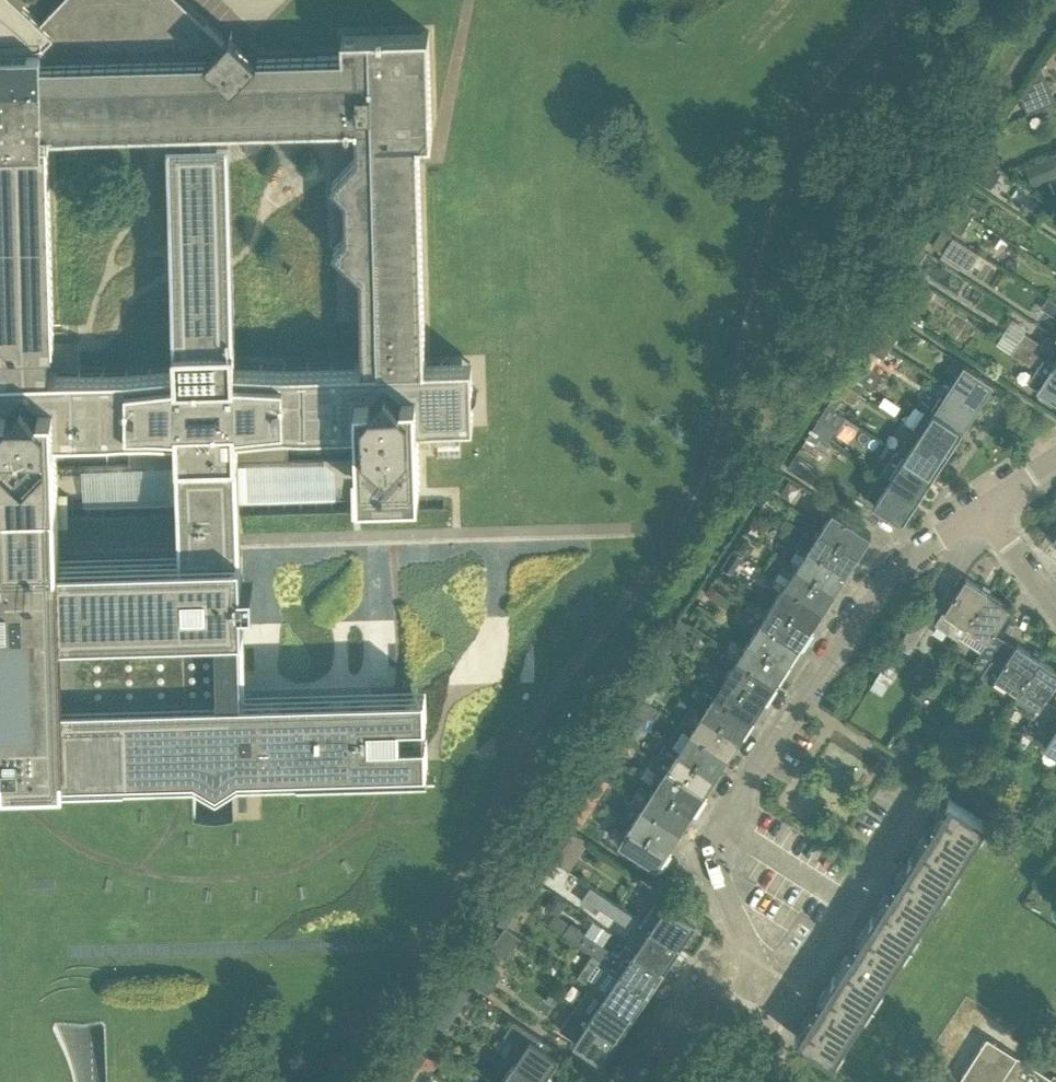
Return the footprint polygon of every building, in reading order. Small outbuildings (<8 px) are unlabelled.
[(0,374),(0,579),(1,631),(0,631),(0,698),(3,698),(5,765),(373,762),(429,761),(427,685),(370,687),(247,690),(243,549),(242,549),(241,540),(238,431),(306,425),(359,424),(361,487),(421,485),(419,422),(474,420),(474,395),(478,390),(473,386),(473,360),(426,361),(420,138),(433,138),(430,30),(343,32),(343,52),(259,55),(249,45),(239,56),(224,42),(224,41),(206,24),(204,26),(177,0),(65,0),(58,8),(56,6),(41,21),(33,14),(18,0),(0,0),(0,364),(0,374)] [(1029,112),(1055,101),(1055,98),(1051,86),(1042,65),(1022,94),(1029,112)] [(1027,165),(1036,185),(1055,176),(1055,153),(1027,165)] [(987,163),(977,179),(991,188),(1001,172),(987,163)] [(961,233),(972,217),(957,207),(947,223),(961,233)] [(980,253),(942,229),(933,244),(942,254),(968,271),(980,253)] [(913,274),(900,294),(914,302),(921,292),(930,298),(936,289),(913,274)] [(1050,297),(1043,307),(1055,315),(1055,301),(1050,297)] [(873,335),(892,347),(898,338),(880,325),(873,335)] [(1020,342),(1038,354),(1045,344),(1027,332),(1020,342)] [(1020,342),(1011,337),(1004,347),(1013,352),(1032,364),(1038,354),(1020,342)] [(857,358),(843,380),(861,393),(867,384),(873,388),(882,374),(857,358)] [(1030,382),(1055,399),(1055,365),(1044,358),(1029,382),(1030,382)] [(951,387),(980,406),(995,382),(966,363),(951,386),(951,387)] [(861,393),(843,380),(836,391),(854,403),(861,393)] [(937,409),(965,428),(980,406),(951,387),(951,386),(945,382),(939,391),(943,393),(934,407),(936,409),(937,409)] [(829,404),(839,411),(842,406),(841,401),(834,396),(829,404)] [(829,404),(814,427),(832,439),(847,416),(836,409),(829,404)] [(965,428),(937,409),(936,409),(921,432),(922,433),(951,451),(965,428)] [(908,456),(936,474),(951,451),(922,433),(921,432),(903,420),(897,430),(908,437),(900,451),(906,455),(908,456)] [(826,449),(832,439),(814,427),(807,437),(809,438),(801,451),(799,450),(792,461),(814,476),(821,464),(811,457),(819,445),(826,449)] [(936,474),(908,456),(906,455),(891,477),(921,497),(936,474)] [(881,470),(865,494),(906,521),(921,497),(891,477),(881,470)] [(822,527),(860,551),(872,532),(824,501),(818,510),(829,517),(822,527)] [(848,570),(860,551),(822,527),(815,538),(805,530),(800,538),(848,570)] [(836,588),(848,570),(800,538),(794,546),(805,554),(798,564),(836,588)] [(745,539),(738,549),(748,555),(754,545),(745,539)] [(733,550),(725,562),(734,568),(742,555),(733,550)] [(824,606),(836,588),(798,564),(792,574),(781,567),(776,575),(824,606)] [(812,625),(824,606),(776,575),(771,584),(781,590),(775,601),(812,625)] [(967,626),(990,592),(968,577),(945,611),(944,610),(935,623),(958,638),(964,629),(965,629),(967,626)] [(721,593),(710,586),(705,593),(717,600),(721,593)] [(971,666),(983,673),(991,659),(993,660),(1006,639),(996,632),(1012,607),(990,592),(967,626),(965,629),(960,637),(981,651),(971,666)] [(801,643),(812,625),(775,601),(768,611),(757,604),(752,612),(801,643)] [(910,651),(932,618),(921,611),(899,644),(910,651)] [(789,661),(801,643),(752,612),(747,620),(758,627),(751,637),(789,661)] [(668,636),(656,653),(665,659),(676,641),(668,636)] [(777,680),(789,661),(751,637),(744,648),(734,641),(728,649),(777,680)] [(1019,691),(1041,657),(1019,642),(1016,646),(1006,639),(993,660),(984,673),(995,680),(997,677),(1018,690),(1019,691)] [(907,653),(895,646),(887,660),(898,667),(907,653)] [(765,698),(777,680),(728,649),(723,657),(734,664),(728,674),(765,698)] [(1055,683),(1055,667),(1041,657),(1019,691),(1018,690),(1012,700),(1025,709),(1032,699),(1040,705),(1024,731),(1025,732),(1033,737),(1035,738),(1055,706),(1055,704),(1046,698),(1055,683)] [(753,717),(765,698),(728,674),(721,685),(710,678),(705,686),(716,693),(753,717)] [(753,717),(716,693),(704,711),(741,735),(753,717)] [(644,698),(632,717),(638,721),(650,702),(644,698)] [(1035,738),(1046,745),(1048,743),(1055,749),(1055,706),(1035,738)] [(685,714),(679,722),(681,723),(729,753),(741,735),(704,711),(697,722),(685,714)] [(633,741),(643,725),(638,721),(632,717),(626,713),(615,729),(633,741)] [(680,748),(718,772),(729,753),(681,723),(679,722),(668,740),(680,748)] [(907,725),(895,743),(915,756),(928,738),(907,725)] [(1033,737),(1025,732),(1018,743),(1026,748),(1033,737)] [(668,766),(706,790),(718,772),(680,748),(668,740),(656,758),(668,766)] [(926,767),(941,775),(947,765),(932,756),(926,767)] [(663,775),(656,785),(694,809),(706,790),(668,766),(663,775)] [(682,827),(694,809),(656,785),(649,795),(638,788),(633,795),(641,801),(644,803),(682,827)] [(992,785),(979,805),(987,809),(999,790),(992,785)] [(580,825),(597,799),(579,787),(562,813),(580,825)] [(994,800),(1005,808),(1015,795),(1003,787),(994,800)] [(641,828),(669,846),(682,827),(644,803),(641,801),(633,795),(628,804),(639,811),(632,822),(641,828)] [(912,856),(953,882),(949,880),(987,821),(991,823),(950,796),(912,856)] [(1001,807),(993,802),(985,813),(993,818),(1001,807)] [(641,828),(632,822),(620,815),(609,833),(658,864),(669,846),(641,828)] [(558,862),(573,840),(578,833),(557,819),(537,848),(555,860),(558,862)] [(952,883),(953,882),(912,856),(873,916),(914,942),(915,942),(911,939),(949,881),(952,883)] [(502,892),(522,905),(531,909),(540,896),(533,877),(516,867),(501,891),(502,892)] [(637,948),(659,963),(666,968),(682,945),(643,919),(641,918),(591,885),(581,900),(597,911),(600,906),(634,929),(626,942),(637,949),(637,948)] [(508,927),(522,905),(502,892),(487,915),(508,927)] [(643,919),(682,945),(697,922),(659,896),(643,919)] [(835,975),(876,1002),(876,1001),(873,999),(910,940),(914,943),(914,942),(873,916),(835,975)] [(564,934),(575,940),(587,949),(588,948),(651,990),(666,968),(659,963),(637,948),(637,949),(626,942),(619,954),(612,950),(595,938),(594,939),(571,923),(564,934)] [(506,959),(512,950),(496,940),(491,949),(506,959)] [(587,949),(575,940),(568,950),(599,970),(605,975),(597,987),(606,994),(607,993),(636,1013),(651,990),(588,948),(587,949)] [(506,959),(491,949),(473,974),(481,983),(484,985),(501,998),(520,969),(506,959)] [(876,1002),(835,975),(797,1035),(838,1062),(838,1061),(835,1058),(872,1000),(876,1002)] [(49,984),(50,985),(54,983),(58,981),(65,979),(73,978),(78,978),(84,979),(88,980),(91,980),(92,978),(87,977),(82,976),(77,976),(69,976),(61,978),(53,981),(49,983),(49,984)] [(452,978),(433,1006),(435,1007),(453,1019),(472,990),(452,978)] [(40,1001),(41,1002),(45,999),(48,997),(55,993),(63,991),(68,990),(73,989),(78,989),(81,989),(81,987),(76,987),(71,987),(66,987),(58,989),(51,993),(44,997),(40,1001)] [(620,1036),(636,1013),(607,993),(606,994),(591,1017),(620,1036)] [(435,1007),(433,1006),(427,1016),(446,1029),(453,1019),(435,1007)] [(605,1058),(620,1036),(591,1017),(576,1039),(605,1058)] [(506,1055),(515,1061),(544,1081),(561,1057),(556,1054),(559,1049),(515,1020),(506,1034),(515,1041),(506,1055)] [(988,1035),(961,1078),(962,1078),(960,1081),(1055,1081),(1055,1078),(988,1035)] [(424,1064),(423,1064),(431,1069),(437,1059),(409,1041),(403,1050),(424,1064)] [(403,1050),(388,1074),(396,1080),(399,1081),(412,1081),(423,1064),(424,1064),(403,1050)] [(501,1081),(544,1081),(515,1061),(501,1081)]
